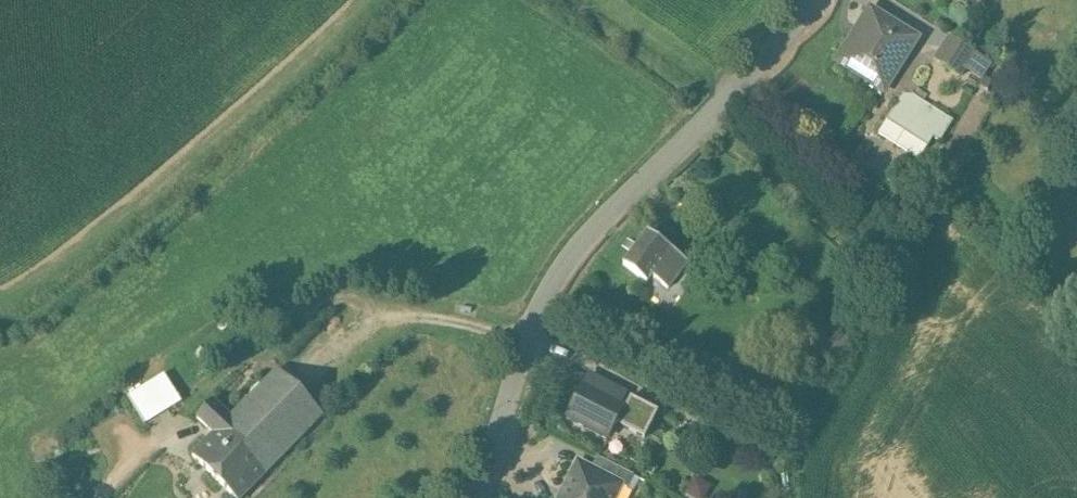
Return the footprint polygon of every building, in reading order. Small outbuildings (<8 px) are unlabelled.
[(917,41),(870,11),(837,64),(866,84),(870,78),(885,87),(903,59),(905,60),(917,41)] [(974,54),(951,39),(936,63),(959,78),(964,70),(974,54)] [(989,63),(974,54),(964,70),(980,80),(989,63)] [(914,97),(902,95),(878,133),(919,160),(933,138),(940,142),(953,122),(914,97)] [(672,253),(649,235),(623,267),(646,285),(651,279),(672,253)] [(672,253),(651,279),(666,292),(687,266),(672,253)] [(322,419),(275,372),(228,420),(217,431),(264,477),(322,419)] [(626,393),(591,375),(585,387),(620,405),(626,393)] [(162,378),(125,400),(142,427),(179,405),(162,378)] [(585,387),(583,386),(568,417),(606,437),(608,433),(610,434),(616,422),(614,421),(622,406),(620,405),(585,387)] [(212,404),(194,422),(210,438),(217,431),(228,420),(212,404)] [(217,431),(210,438),(191,458),(231,497),(243,497),(264,477),(217,431)] [(633,476),(597,457),(591,469),(622,485),(621,486),(627,489),(633,476)] [(577,462),(559,497),(615,497),(621,486),(622,485),(591,469),(577,462)] [(716,480),(700,473),(692,492),(707,497),(708,497),(716,480)]
